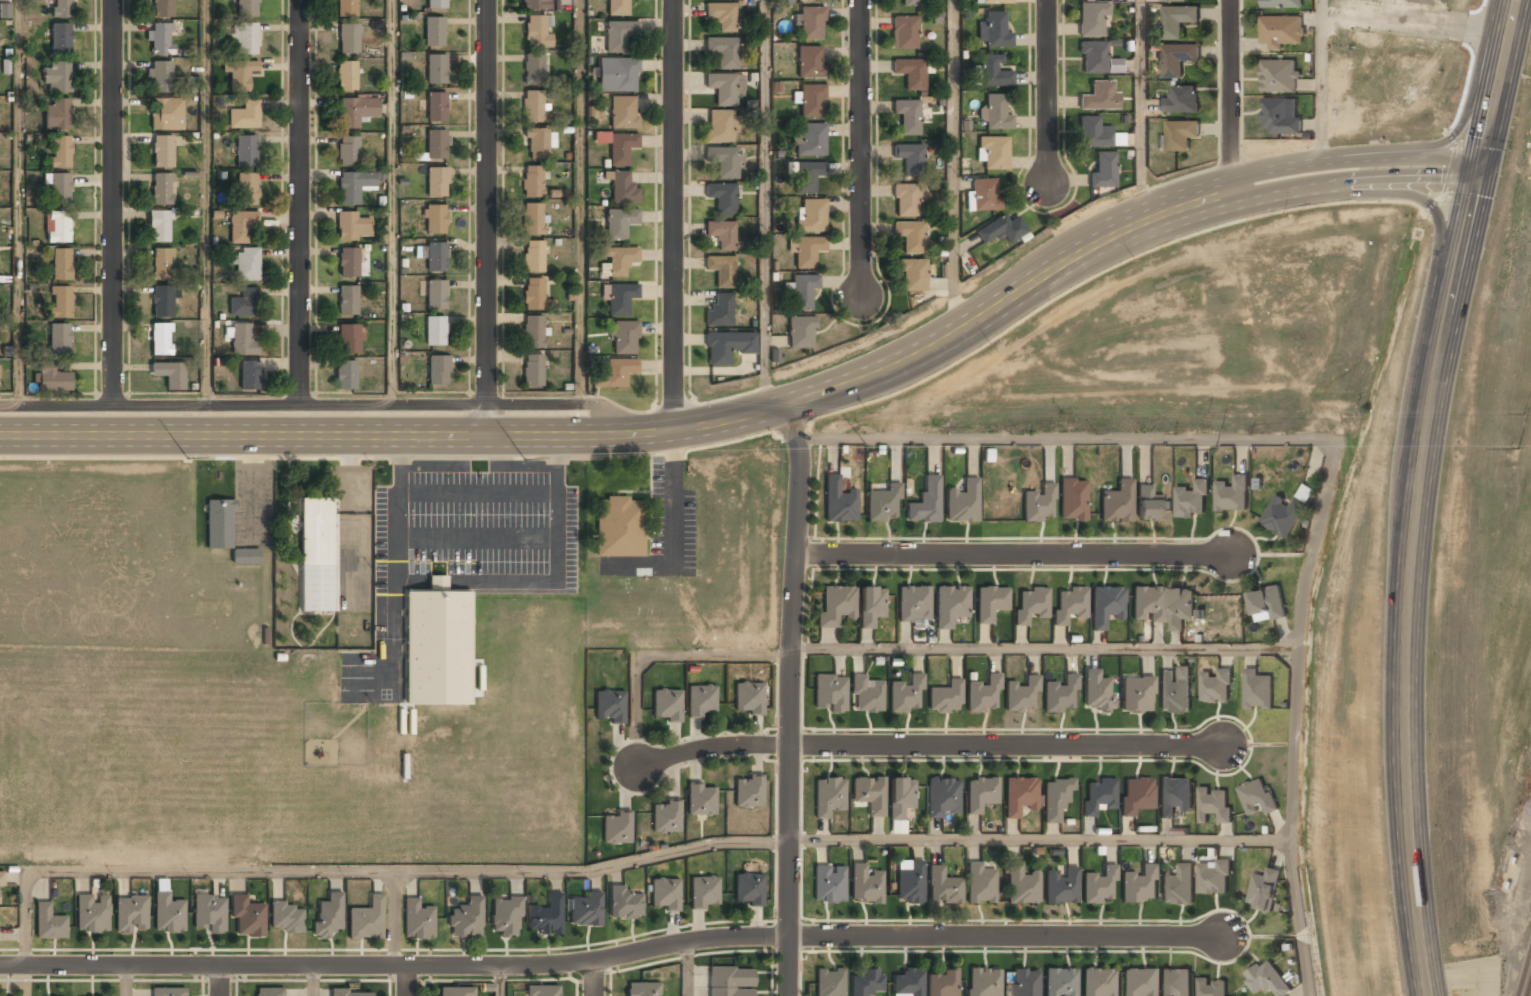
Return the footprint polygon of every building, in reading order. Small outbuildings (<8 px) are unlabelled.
[(52,17),(71,17),(71,0),(52,0),(52,17)] [(172,0),(153,0),(153,18),(172,18),(172,0)] [(237,17),(258,17),(258,0),(237,0),(237,17)] [(356,17),(356,0),(338,0),(338,17),(356,17)] [(448,9),(448,0),(428,0),(428,9),(448,9)] [(522,11),(554,11),(554,0),(522,0),(522,11)] [(607,17),(628,17),(628,0),(607,0),(607,17)] [(1262,8),(1301,8),(1301,0),(1262,0),(1262,8)] [(11,3),(0,4),(0,19),(11,18),(11,3)] [(704,4),(704,21),(717,20),(717,33),(735,33),(735,4),(704,4)] [(1079,4),(1079,37),(1103,37),(1103,17),(1108,17),(1108,4),(1079,4)] [(823,40),(823,7),(799,7),(799,40),(823,40)] [(1199,22),(1199,7),(1161,7),(1161,40),(1181,40),(1181,22),(1199,22)] [(977,22),(977,46),(1012,46),(1012,32),(1004,32),(1004,11),(985,11),(985,22),(977,22)] [(444,45),(444,16),(425,16),(425,45),(444,45)] [(551,47),(551,34),(546,34),(546,16),(524,16),(524,47),(551,47)] [(1259,16),(1259,49),(1282,49),(1282,44),(1302,45),(1303,17),(1259,16)] [(917,17),(892,17),(892,49),(917,49),(917,17)] [(258,54),(258,22),(232,22),(232,54),(258,54)] [(638,22),(606,22),(606,54),(626,54),(626,38),(638,38),(638,22)] [(51,24),(51,55),(70,55),(70,24),(51,24)] [(151,55),(170,55),(170,24),(151,24),(151,55)] [(339,24),(339,54),(358,54),(358,24),(339,24)] [(738,70),(738,39),(705,39),(705,54),(717,54),(717,70),(738,70)] [(1081,42),(1081,73),(1106,73),(1106,42),(1081,42)] [(1182,61),(1199,61),(1199,45),(1161,45),(1161,78),(1182,78),(1182,61)] [(798,78),(821,78),(821,46),(798,46),(798,78)] [(427,83),(445,83),(445,53),(427,53),(427,83)] [(543,86),(543,53),(524,53),(524,86),(543,86)] [(1012,86),(1012,70),(1000,70),(1000,55),(980,55),(980,66),(974,66),(974,86),(1012,86)] [(637,92),(637,59),(598,59),(598,92),(637,92)] [(892,74),(904,74),(905,92),(925,92),(925,60),(892,60),(892,74)] [(1296,92),(1296,60),(1260,60),(1260,92),(1296,92)] [(170,61),(150,61),(150,92),(170,92),(170,61)] [(249,71),(258,71),(258,61),(230,61),(230,92),(249,92),(249,71)] [(337,62),(337,91),(356,91),(356,62),(337,62)] [(44,94),(69,94),(69,63),(44,63),(44,94)] [(743,97),(743,75),(705,75),(705,88),(716,88),(716,106),(736,106),(736,97),(743,97)] [(1079,110),(1112,110),(1112,82),(1091,82),(1091,95),(1079,95),(1079,110)] [(800,118),(823,118),(823,85),(800,85),(800,118)] [(1160,98),(1160,113),(1198,113),(1198,86),(1171,86),(1171,98),(1160,98)] [(523,91),(523,123),(543,123),(543,91),(523,91)] [(428,120),(446,120),(446,92),(428,92),(428,120)] [(979,106),(979,121),(985,121),(985,130),(1012,130),(1012,114),(1003,114),(1003,94),(985,94),(985,106),(979,106)] [(637,97),(610,97),(610,128),(637,128),(637,97)] [(1263,98),(1262,133),(1301,134),(1301,118),(1288,118),(1288,99),(1263,98)] [(151,99),(151,129),(182,129),(182,99),(151,99)] [(340,130),(359,130),(359,118),(377,118),(377,99),(340,99),(340,130)] [(228,110),(228,128),(259,128),(259,100),(243,100),(243,110),(228,110)] [(69,101),(44,101),(44,129),(69,129),(69,101)] [(900,136),(919,136),(919,101),(892,101),(892,115),(900,115),(900,136)] [(706,143),(734,143),(734,111),(706,111),(706,143)] [(1079,146),(1123,146),(1123,134),(1112,134),(1112,128),(1099,128),(1099,116),(1079,116),(1079,146)] [(1166,121),(1166,136),(1161,136),(1161,151),(1188,151),(1188,138),(1199,138),(1199,121),(1166,121)] [(824,123),(801,123),(801,133),(793,133),(793,156),(824,156),(824,123)] [(549,159),(549,128),(527,128),(527,159),(549,159)] [(445,158),(445,129),(427,129),(427,158),(445,158)] [(596,133),(596,142),(609,142),(609,165),(628,165),(628,147),(637,147),(637,133),(596,133)] [(70,167),(70,136),(52,136),(52,167),(70,167)] [(173,167),(173,136),(152,136),(152,167),(173,167)] [(256,167),(256,136),(236,136),(236,167),(256,167)] [(1007,136),(977,136),(977,160),(984,160),(984,170),(1007,170),(1007,136)] [(358,166),(358,137),(338,137),(338,166),(358,166)] [(903,177),(923,177),(923,145),(893,145),(893,159),(903,159),(903,177)] [(738,179),(738,147),(705,147),(705,162),(717,162),(717,179),(738,179)] [(1089,172),(1089,186),(1115,186),(1115,152),(1097,152),(1097,172),(1089,172)] [(796,194),(815,194),(815,175),(824,175),(824,162),(796,162),(796,194)] [(427,196),(448,196),(448,167),(427,167),(427,196)] [(541,198),(541,167),(524,167),(524,198),(541,198)] [(612,180),(612,203),(637,203),(637,183),(628,183),(628,170),(604,170),(604,180),(612,180)] [(50,173),(50,204),(69,204),(69,173),(50,173)] [(152,205),(172,205),(172,173),(152,173),(152,205)] [(236,204),(258,204),(258,173),(236,173),(236,204)] [(376,173),(339,173),(339,205),(360,205),(360,190),(376,190),(376,173)] [(997,179),(971,179),(971,211),(997,211),(997,179)] [(736,216),(736,184),(705,184),(705,198),(716,198),(716,216),(736,216)] [(917,185),(894,185),(894,217),(917,217),(917,185)] [(796,200),(796,232),(825,232),(825,200),(796,200)] [(542,236),(542,203),(524,203),(524,236),(542,236)] [(445,204),(426,204),(426,234),(445,234),(445,204)] [(626,224),(637,224),(637,209),(606,209),(606,240),(626,240),(626,224)] [(69,242),(69,211),(47,211),(47,242),(69,242)] [(149,211),(149,242),(169,242),(169,211),(149,211)] [(230,243),(248,243),(248,224),(258,224),(258,211),(230,211),(230,243)] [(338,240),(369,240),(369,220),(357,220),(357,212),(338,212),(338,240)] [(1003,235),(1005,242),(1026,234),(1018,214),(965,235),(970,248),(1003,235)] [(717,238),(717,252),(735,252),(735,222),(705,222),(705,238),(717,238)] [(893,237),(903,237),(903,253),(923,253),(923,223),(893,223),(893,237)] [(796,270),(815,270),(815,251),(825,251),(825,238),(789,238),(789,252),(796,252),(796,270)] [(524,273),(543,273),(543,241),(524,241),(524,273)] [(445,272),(445,242),(426,242),(426,272),(445,272)] [(358,247),(338,247),(338,276),(358,276),(358,247)] [(600,276),(626,277),(626,263),(638,264),(638,247),(601,247),(601,261),(600,276)] [(70,248),(52,248),(52,280),(70,280),(70,248)] [(259,280),(259,248),(236,248),(236,280),(259,280)] [(152,249),(152,280),(170,280),(170,249),(152,249)] [(705,271),(716,271),(716,289),(734,289),(734,257),(705,257),(705,271)] [(925,260),(900,260),(900,291),(925,291),(925,260)] [(810,289),(818,289),(818,276),(791,276),(791,310),(810,310),(810,289)] [(543,279),(524,279),(524,310),(543,310),(543,279)] [(427,310),(445,310),(445,280),(427,280),(427,310)] [(608,316),(628,316),(628,299),(637,299),(637,285),(601,284),(601,301),(608,301),(608,316)] [(357,285),(338,285),(338,315),(357,315),(357,285)] [(70,317),(70,286),(50,286),(50,317),(70,317)] [(152,287),(152,318),(173,318),(173,287),(152,287)] [(240,298),(229,298),(229,316),(255,316),(255,288),(240,288),(240,298)] [(705,327),(731,327),(731,294),(714,294),(714,308),(705,308),(705,327)] [(426,345),(445,345),(445,317),(426,317),(426,345)] [(543,317),(524,317),(524,348),(543,348),(543,317)] [(788,317),(788,348),(813,348),(813,317),(788,317)] [(637,322),(611,322),(611,354),(637,354),(637,322)] [(50,356),(69,356),(69,324),(50,324),(50,356)] [(151,324),(151,356),(171,356),(171,324),(151,324)] [(250,324),(231,324),(231,356),(258,356),(258,341),(250,341),(250,324)] [(338,325),(338,353),(359,353),(359,325),(338,325)] [(729,367),(729,353),(755,353),(755,333),(706,333),(706,367),(729,367)] [(428,384),(448,384),(448,355),(428,355),(428,384)] [(524,356),(524,387),(542,387),(542,356),(524,356)] [(626,374),(637,374),(637,359),(603,359),(603,373),(592,373),(592,387),(626,387),(626,374)] [(259,361),(240,361),(240,390),(259,390),(259,361)] [(356,361),(335,361),(335,390),(356,390),(356,361)] [(184,362),(151,362),(151,376),(166,376),(166,391),(184,391),(184,362)] [(71,390),(71,369),(39,369),(39,390),(71,390)] [(855,493),(838,493),(837,475),(824,475),(825,522),(856,522),(855,493)] [(1216,511),(1248,511),(1248,475),(1235,475),(1235,482),(1216,482),(1216,511)] [(906,504),(906,522),(939,522),(939,476),(923,476),(922,504),(906,504)] [(1196,478),(1196,488),(1176,487),(1176,515),(1207,515),(1208,479),(1196,478)] [(977,479),(964,479),(964,492),(945,492),(945,522),(977,522),(977,479)] [(1085,480),(1060,480),(1060,521),(1085,521),(1085,480)] [(1131,480),(1117,480),(1117,491),(1100,491),(1101,522),(1131,522),(1131,480)] [(898,522),(899,484),(886,483),(886,492),(868,492),(867,521),(898,522)] [(1041,493),(1023,493),(1023,521),(1052,521),(1052,484),(1041,484),(1041,493)] [(1288,539),(1315,491),(1304,485),(1293,505),(1276,496),(1260,523),(1288,539)] [(1150,486),(1137,486),(1137,521),(1164,521),(1164,499),(1150,499),(1150,486)] [(332,498),(300,498),(300,613),(333,613),(332,498)] [(232,499),(207,499),(207,548),(232,548),(232,499)] [(595,499),(595,556),(643,556),(643,499),(595,499)] [(259,550),(232,550),(232,564),(259,564),(259,550)] [(405,592),(405,704),(470,705),(471,592),(446,592),(446,577),(429,577),(429,592),(405,592)] [(930,586),(899,586),(898,621),(930,621),(930,586)] [(936,629),(952,629),(952,617),(969,618),(969,586),(955,586),(955,587),(937,587),(936,629)] [(1273,621),(1287,617),(1279,586),(1249,593),(1254,616),(1270,612),(1273,621)] [(860,587),(860,628),(874,628),(874,617),(885,617),(885,587),(860,587)] [(1009,587),(977,587),(977,623),(993,624),(993,610),(1008,610),(1009,587)] [(1048,587),(1030,587),(1030,592),(1020,591),(1019,609),(1015,609),(1015,625),(1028,626),(1029,616),(1048,616),(1048,587)] [(1058,592),(1058,609),(1054,609),(1053,626),(1067,626),(1067,616),(1087,617),(1087,587),(1069,587),(1069,592),(1058,592)] [(1092,587),(1092,631),(1106,631),(1106,618),(1124,618),(1124,587),(1092,587)] [(1133,621),(1164,622),(1165,587),(1133,587),(1133,621)] [(823,614),(819,614),(818,627),(837,629),(842,589),(826,588),(823,614)] [(1169,589),(1170,630),(1184,630),(1183,619),(1195,618),(1194,588),(1169,589)] [(1230,669),(1218,669),(1218,674),(1202,674),(1202,702),(1230,702),(1230,669)] [(1244,669),(1244,708),(1273,708),(1273,676),(1258,676),(1258,669),(1244,669)] [(1084,670),(1084,710),(1111,710),(1111,680),(1098,680),(1098,670),(1084,670)] [(1161,671),(1161,713),(1188,713),(1188,671),(1161,671)] [(1001,673),(987,674),(987,683),(967,683),(967,712),(985,712),(985,709),(997,708),(996,689),(1001,689),(1001,673)] [(890,683),(889,712),(908,713),(908,708),(919,708),(919,690),(923,690),(923,674),(910,674),(909,683),(890,683)] [(814,708),(829,708),(829,712),(845,713),(846,676),(815,675),(814,708)] [(883,681),(866,680),(866,675),(851,675),(851,695),(856,695),(856,711),(883,711),(883,681)] [(1039,675),(1026,675),(1026,686),(1016,686),(1016,681),(1006,681),(1006,712),(1023,712),(1023,709),(1034,709),(1034,692),(1039,692),(1039,675)] [(1074,675),(1064,675),(1064,685),(1045,685),(1046,710),(1074,709),(1074,675)] [(929,711),(961,711),(961,678),(948,679),(948,688),(928,688),(929,711)] [(1122,712),(1152,712),(1153,678),(1122,678),(1122,712)] [(735,713),(762,713),(762,682),(735,682),(735,713)] [(715,685),(687,685),(687,717),(715,717),(715,685)] [(680,690),(653,690),(653,721),(680,721),(680,690)] [(623,723),(623,691),(595,691),(595,723),(623,723)] [(762,807),(762,777),(735,777),(735,807),(762,807)] [(1192,809),(1192,778),(1160,778),(1161,818),(1175,818),(1174,809),(1192,809)] [(1263,809),(1265,815),(1277,810),(1265,778),(1237,788),(1248,815),(1263,809)] [(814,780),(814,819),(828,819),(828,810),(843,810),(842,779),(814,780)] [(959,779),(928,779),(928,817),(943,817),(942,813),(960,813),(959,779)] [(1006,819),(1020,819),(1019,811),(1037,810),(1036,779),(1005,779),(1006,819)] [(1122,796),(1122,817),(1135,817),(1135,808),(1154,809),(1154,779),(1125,779),(1125,796),(1122,796)] [(851,804),(868,804),(868,817),(881,817),(881,780),(851,780),(851,804)] [(890,818),(901,818),(901,809),(912,809),(912,781),(890,780),(890,818)] [(1067,780),(1045,780),(1044,824),(1066,824),(1067,780)] [(996,804),(996,781),(968,781),(968,814),(980,814),(980,804),(996,804)] [(1085,781),(1084,817),(1096,817),(1096,807),(1114,808),(1115,782),(1085,781)] [(689,788),(689,815),(713,815),(713,788),(689,788)] [(1218,822),(1228,822),(1227,793),(1201,793),(1202,813),(1218,813),(1218,822)] [(652,832),(680,832),(680,804),(652,804),(652,832)] [(603,843),(631,843),(631,812),(615,812),(615,817),(603,817),(603,843)] [(891,834),(906,833),(906,820),(891,821),(891,834)] [(1199,894),(1230,894),(1230,859),(1218,859),(1218,864),(1199,864),(1199,894)] [(883,902),(882,872),(865,872),(865,863),(851,864),(851,903),(883,902)] [(995,870),(980,870),(980,863),(967,863),(966,904),(995,904),(995,870)] [(1038,873),(1021,873),(1021,863),(1007,863),(1007,904),(1038,904),(1038,873)] [(1180,863),(1180,872),(1162,872),(1162,904),(1194,904),(1194,863),(1180,863)] [(1122,902),(1153,902),(1153,864),(1142,864),(1142,874),(1122,874),(1122,902)] [(813,902),(845,902),(845,867),(831,867),(831,866),(814,865),(813,902)] [(1114,865),(1102,865),(1102,874),(1082,874),(1082,902),(1114,902),(1114,865)] [(1266,876),(1254,873),(1247,907),(1272,912),(1281,869),(1268,866),(1266,876)] [(960,904),(960,879),(941,879),(941,867),(929,867),(929,904),(960,904)] [(1076,868),(1061,868),(1061,871),(1045,871),(1045,904),(1076,904),(1076,868)] [(735,905),(762,905),(762,873),(735,873),(735,905)] [(691,876),(691,908),(718,908),(718,876),(691,876)] [(916,877),(898,878),(900,902),(918,901),(916,877)] [(679,879),(651,879),(651,911),(679,911),(679,879)] [(609,919),(642,919),(642,895),(626,895),(626,887),(609,887),(609,919)] [(184,902),(169,902),(169,892),(154,892),(154,933),(184,933),(184,902)] [(600,892),(587,892),(587,899),(570,899),(570,926),(600,926),(600,892)] [(341,893),(327,893),(327,903),(316,903),(316,939),(330,939),(330,931),(341,931),(341,893)] [(561,893),(547,893),(547,907),(528,907),(528,934),(561,934),(561,893)] [(264,905),(247,905),(247,895),(233,895),(233,938),(264,938),(264,905)] [(349,939),(382,939),(382,895),(370,895),(370,910),(349,910),(349,939)] [(76,896),(76,932),(109,932),(109,896),(76,896)] [(116,897),(116,932),(147,932),(147,897),(116,897)] [(193,897),(193,932),(225,932),(225,897),(193,897)] [(481,897),(467,897),(467,907),(449,907),(449,939),(481,939),(481,897)] [(521,899),(492,898),(491,936),(520,937),(521,899)] [(404,900),(404,939),(434,939),(434,908),(417,908),(417,900),(404,900)] [(35,903),(36,939),(67,939),(66,917),(49,917),(49,903),(35,903)] [(303,905),(270,905),(270,933),(303,933),(303,905)] [(1272,988),(1275,995),(1282,995),(1288,994),(1276,960),(1244,972),(1253,995),(1272,988)] [(708,967),(708,995),(752,995),(752,968),(708,967)] [(816,970),(816,995),(844,995),(844,969),(816,970)] [(1000,970),(968,969),(967,995),(999,995),(1000,970)] [(892,995),(922,995),(923,970),(903,970),(903,977),(892,976),(892,995)] [(1075,970),(1045,970),(1045,995),(1075,995),(1075,970)] [(1113,970),(1082,970),(1081,995),(1113,995),(1113,970)] [(1153,970),(1122,970),(1123,995),(1153,995),(1153,970)] [(1191,970),(1159,970),(1159,995),(1191,995),(1191,970)] [(1037,971),(1011,972),(1011,995),(1037,995),(1037,971)] [(878,973),(851,973),(851,995),(864,995),(864,994),(878,994),(878,973)] [(957,973),(928,973),(928,995),(957,995),(957,973)] [(1198,995),(1229,995),(1229,980),(1198,979),(1198,995)] [(626,995),(659,995),(659,983),(626,983),(626,995)] [(556,987),(526,987),(526,995),(556,995),(556,987)] [(184,988),(151,988),(151,995),(184,995),(184,988)] [(472,988),(440,988),(440,995),(472,995),(472,988)]
